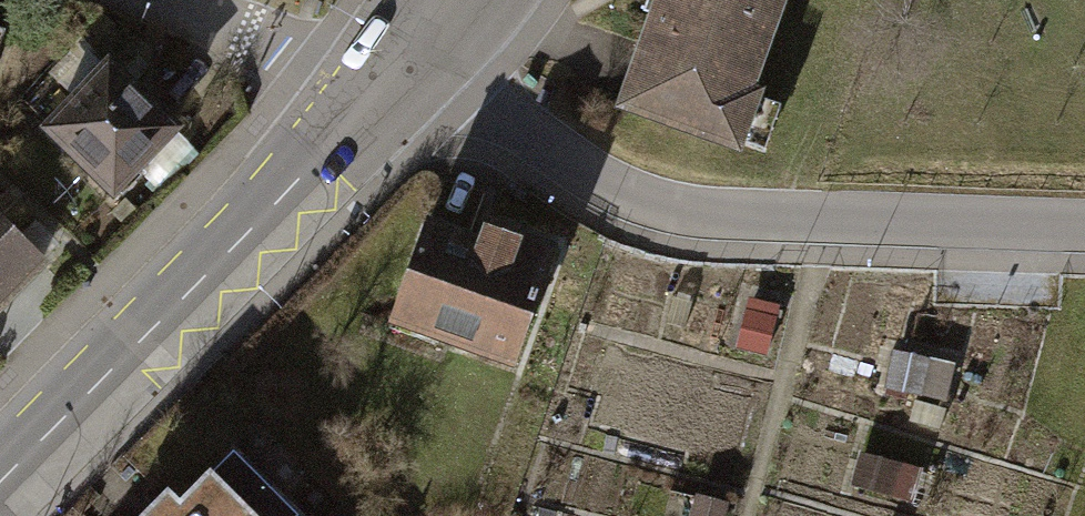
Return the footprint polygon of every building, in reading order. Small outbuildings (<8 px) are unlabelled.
[(652,11),(619,102),(727,140),(743,95),(733,92),(765,0),(655,0),(652,11)] [(106,65),(47,125),(112,188),(170,126),(106,65)] [(479,240),(418,221),(387,319),(513,359),(550,246),(483,225),(479,240)] [(39,261),(0,222),(0,300),(39,261)] [(224,447),(171,500),(157,487),(128,515),(248,515),(241,509),(264,486),(224,447)]
